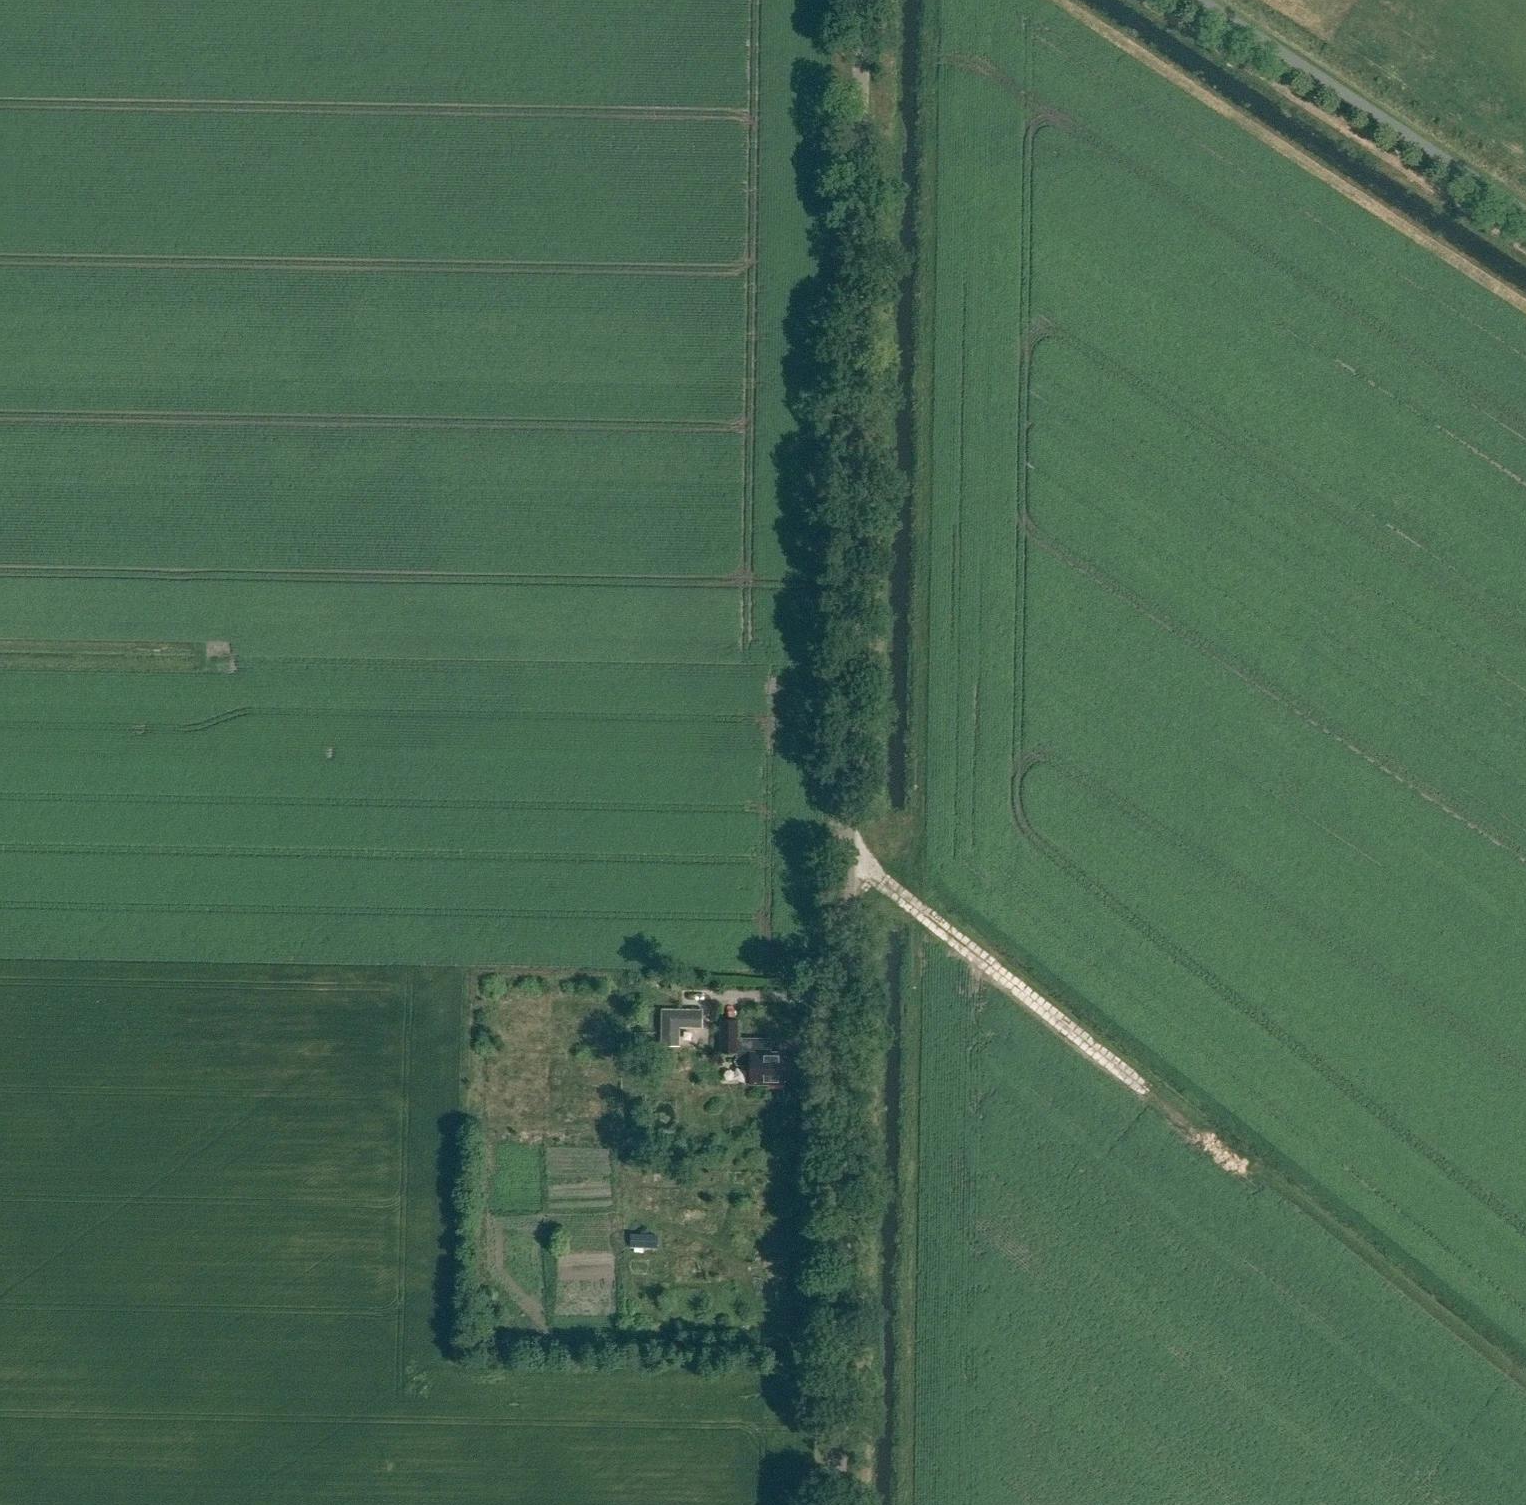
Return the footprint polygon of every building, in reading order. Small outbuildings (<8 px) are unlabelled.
[(703,1026),(704,1008),(663,1008),(662,1045),(680,1045),(681,1026),(703,1026)] [(738,1051),(738,1037),(738,1020),(722,1019),(721,1051),(738,1051)] [(753,1066),(752,1082),(786,1083),(786,1076),(804,1076),(804,1058),(786,1057),(786,1051),(763,1051),(764,1037),(738,1037),(738,1051),(740,1052),(740,1066),(753,1066)] [(660,1248),(660,1233),(633,1233),(633,1248),(660,1248)]
